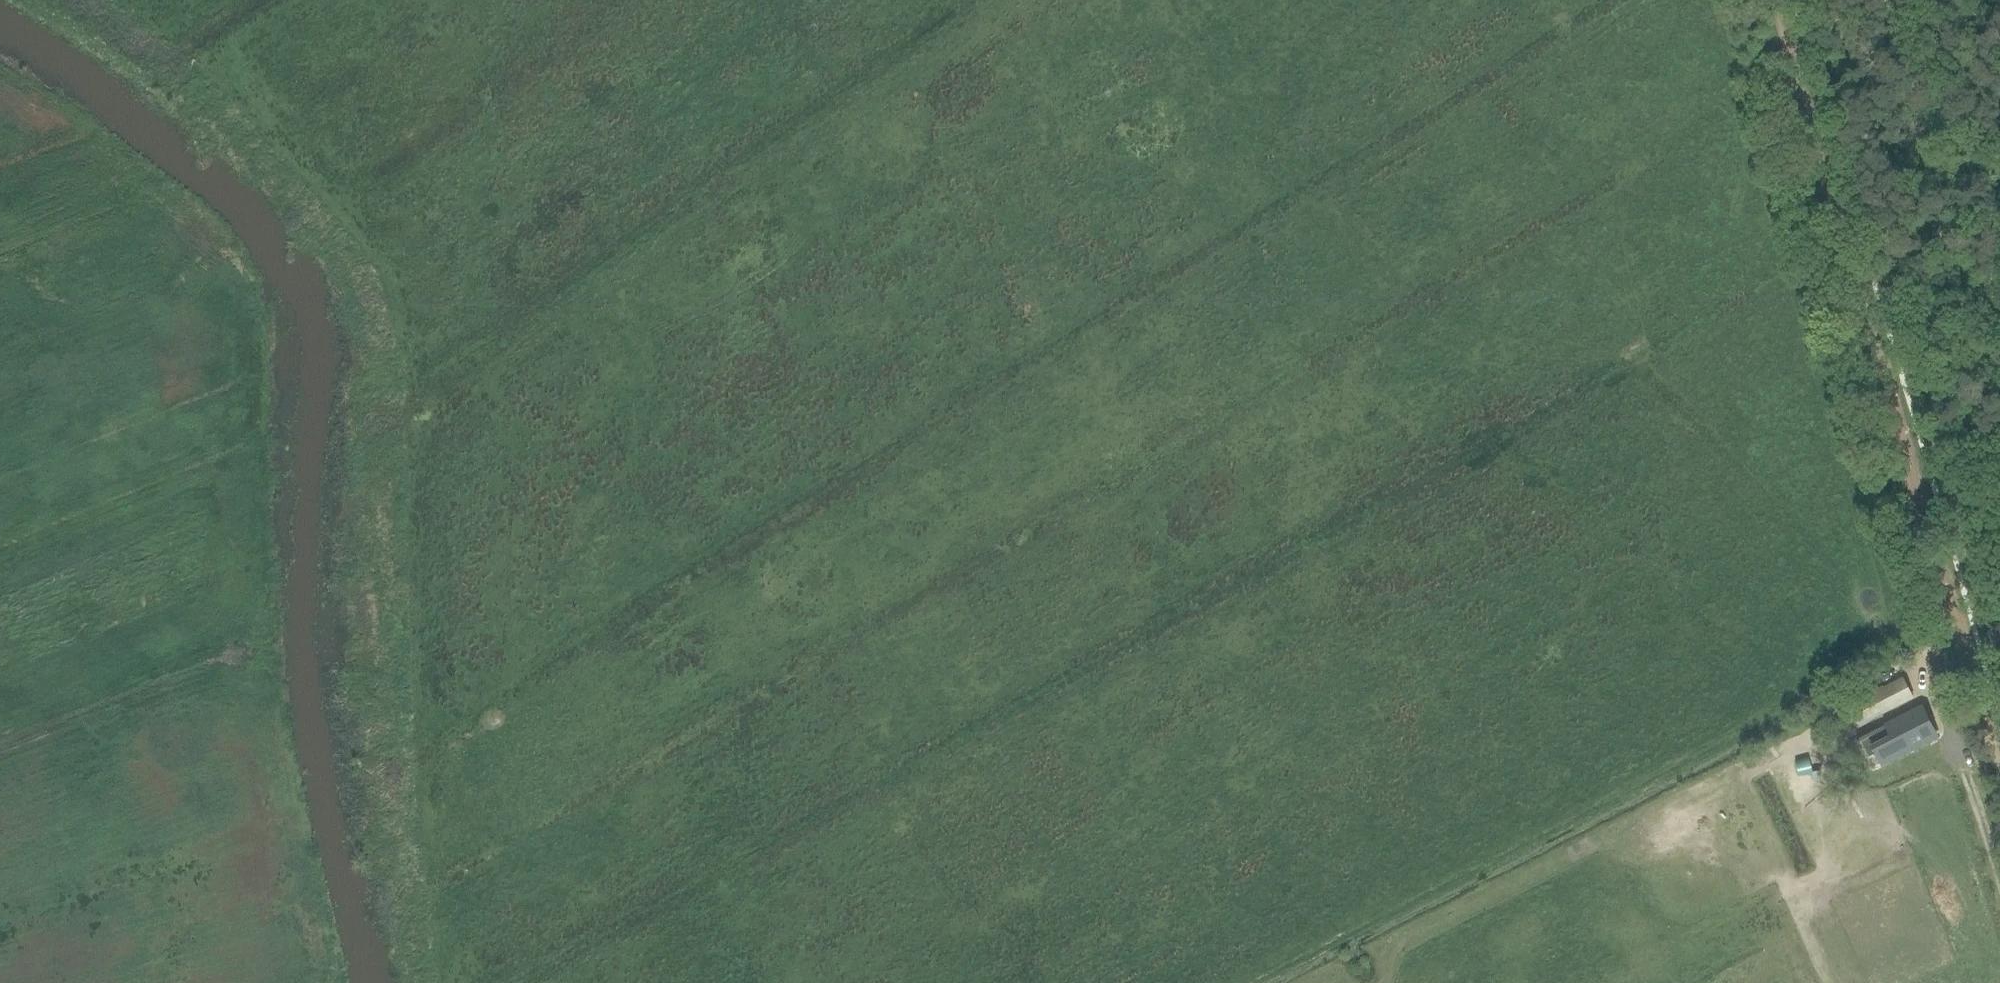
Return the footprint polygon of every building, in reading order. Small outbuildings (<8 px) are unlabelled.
[(1873,719),(1914,698),(1904,677),(1862,698),(1873,719)] [(1873,746),(1882,765),(1937,737),(1931,725),(1933,724),(1925,709),(1888,728),(1893,737),(1873,746)]
